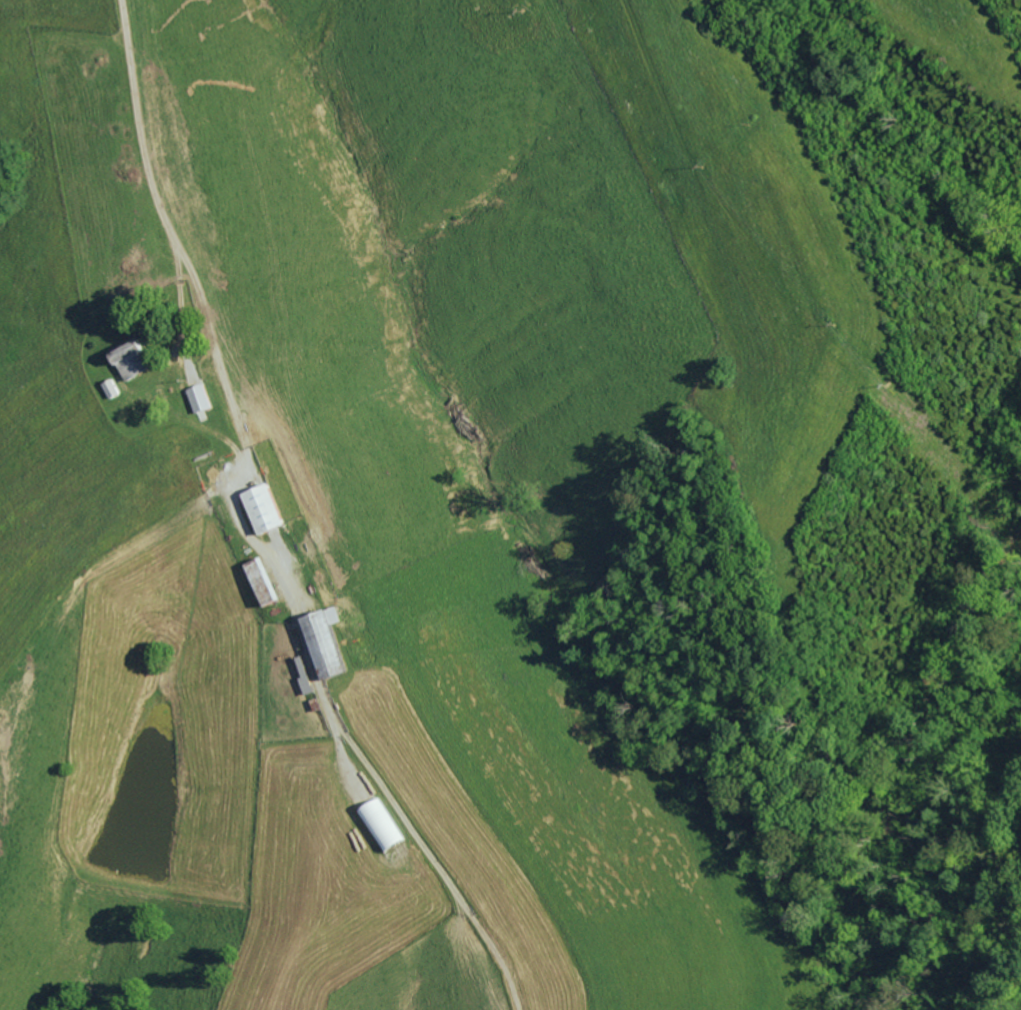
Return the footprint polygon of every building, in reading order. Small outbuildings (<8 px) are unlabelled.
[(114,353),(129,381),(158,366),(143,337),(114,353)] [(201,414),(218,407),(209,383),(191,389),(201,414)] [(293,525),(276,482),(248,493),(265,536),(293,525)] [(285,598),(266,557),(248,565),(268,606),(285,598)] [(311,617),(331,681),(357,672),(342,624),(348,622),(343,606),(311,617)] [(359,813),(387,854),(408,840),(380,799),(359,813)]
